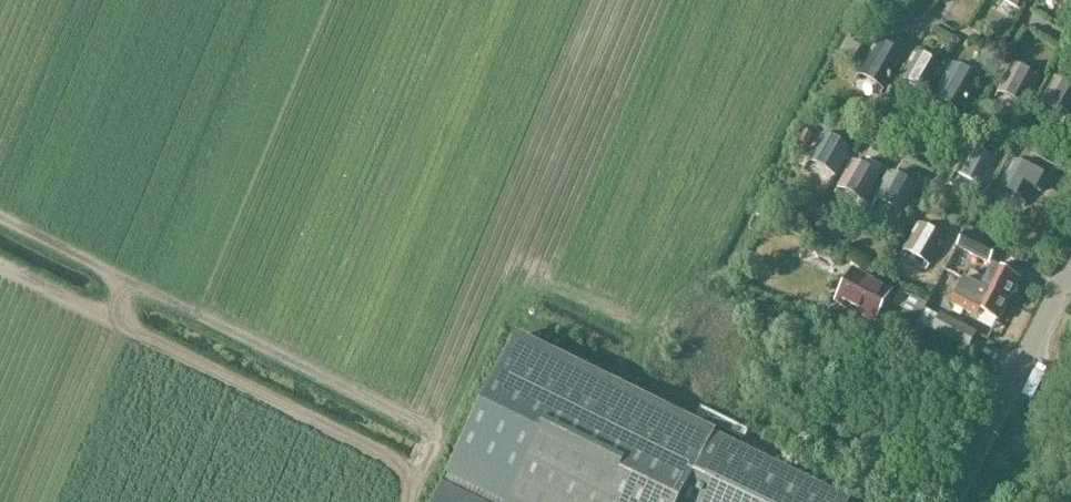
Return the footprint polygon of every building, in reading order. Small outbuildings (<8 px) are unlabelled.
[(1020,10),(1026,0),(1003,0),(1020,10)] [(909,47),(893,37),(887,47),(878,41),(859,73),(885,89),(909,47)] [(916,53),(901,78),(927,93),(942,68),(916,53)] [(985,71),(970,63),(966,71),(954,64),(935,98),(961,112),(980,79),(981,79),(985,71)] [(1013,64),(999,91),(1025,105),(1040,79),(1013,64)] [(1069,85),(1055,77),(1041,103),(1067,118),(1070,111),(1070,81),(1069,85)] [(824,135),(809,161),(835,176),(850,150),(824,135)] [(969,146),(955,172),(981,186),(1000,152),(988,146),(984,154),(969,146)] [(1001,187),(1027,200),(1033,190),(1045,196),(1053,181),(1051,179),(1057,169),(1034,156),(1028,167),(1015,160),(1001,187)] [(868,159),(864,167),(853,161),(838,187),(865,202),(884,168),(868,159)] [(906,171),(901,179),(891,173),(877,199),(903,214),(922,179),(906,171)] [(919,222),(905,249),(931,263),(945,237),(919,222)] [(966,231),(957,248),(990,265),(999,250),(966,231)] [(971,270),(967,279),(1010,300),(1020,279),(994,266),(987,278),(971,270)] [(853,271),(836,302),(876,323),(892,291),(853,271)] [(953,306),(972,315),(975,309),(999,321),(1010,300),(967,279),(953,306)] [(907,311),(905,315),(918,322),(926,306),(899,292),(893,304),(907,311)] [(941,314),(933,331),(968,349),(977,333),(941,314)] [(435,501),(684,501),(716,436),(516,338),(435,501)] [(684,501),(850,501),(716,436),(684,501)]
